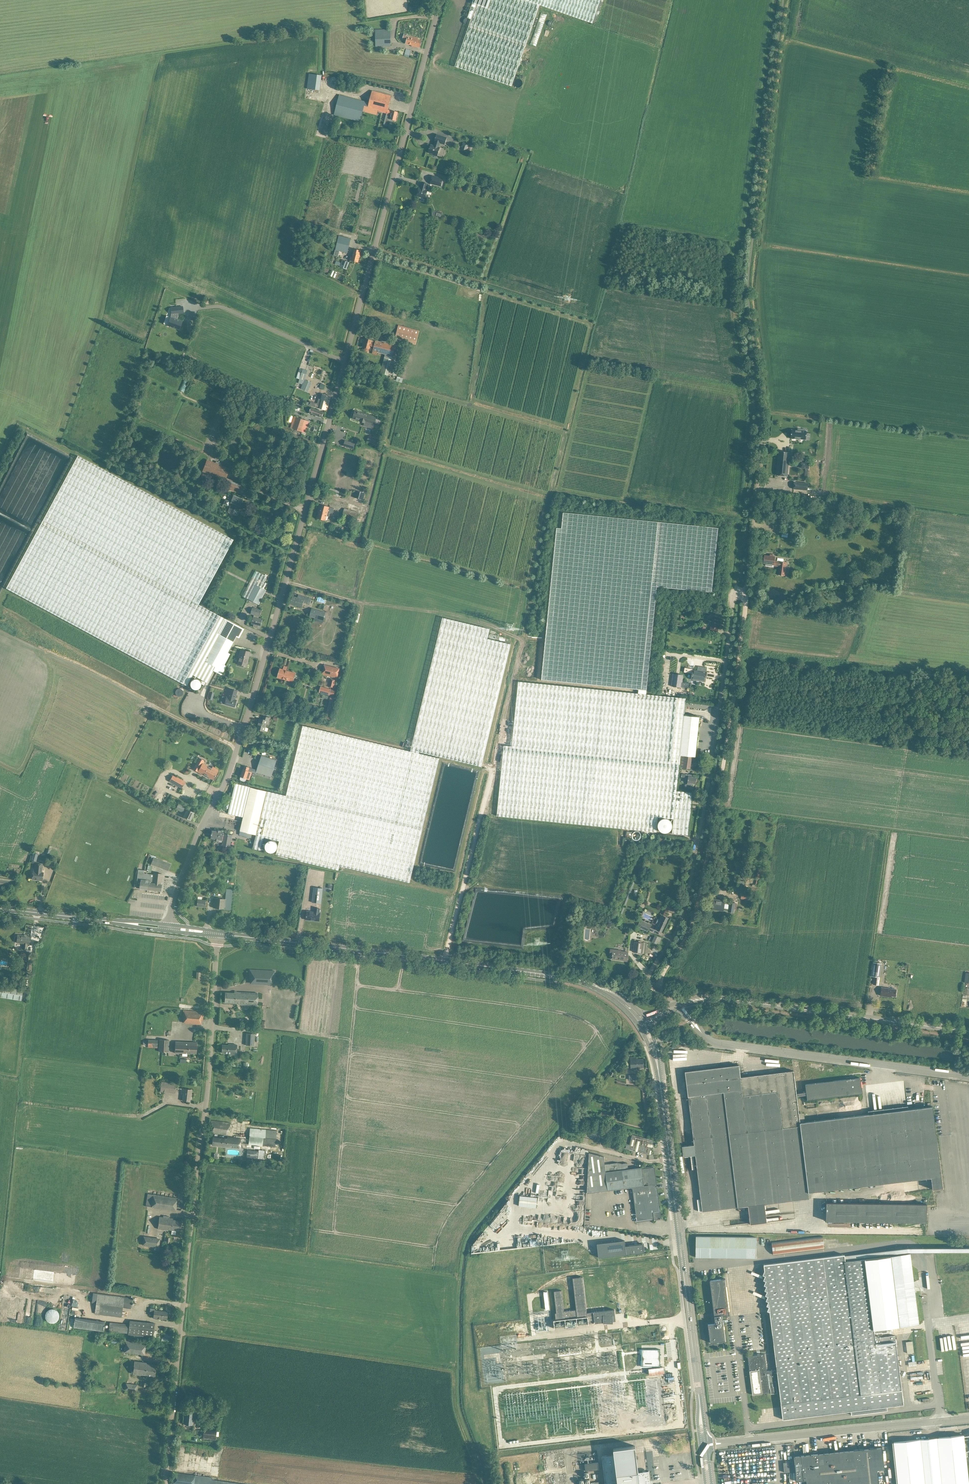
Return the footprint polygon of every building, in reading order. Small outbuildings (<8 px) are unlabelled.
[(467,18),(471,19),(455,67),(512,86),(540,5),(593,23),(601,0),(473,0),(467,18)] [(376,47),(391,47),(391,29),(376,29),(376,47)] [(418,38),(404,34),(402,39),(406,40),(406,44),(420,48),(422,41),(418,39),(418,38)] [(399,54),(409,57),(411,51),(406,49),(406,51),(400,49),(400,48),(397,47),(397,49),(400,50),(399,54)] [(322,75),(309,74),(307,89),(320,91),(322,75)] [(391,96),(372,91),(369,103),(339,95),(334,115),(360,121),(364,107),(387,113),(384,122),(389,123),(390,122),(394,123),(395,120),(396,121),(398,112),(388,110),(391,96)] [(431,144),(428,153),(437,155),(440,147),(439,147),(440,143),(445,145),(447,138),(437,134),(434,141),(435,142),(434,146),(431,144)] [(430,183),(441,186),(443,179),(432,176),(430,183)] [(427,190),(427,189),(428,184),(422,182),(420,186),(421,187),(420,188),(419,188),(417,196),(420,197),(420,198),(425,199),(425,198),(427,190)] [(334,255),(338,256),(339,251),(347,253),(351,239),(339,236),(334,255)] [(361,250),(357,250),(355,249),(353,257),(351,256),(350,260),(358,262),(361,250)] [(343,260),(340,267),(347,269),(349,263),(343,260)] [(176,319),(177,316),(177,314),(178,313),(183,313),(182,306),(171,308),(171,314),(172,314),(171,317),(170,317),(167,325),(179,330),(182,321),(177,320),(176,319)] [(395,339),(416,344),(419,331),(399,325),(395,339)] [(366,351),(368,352),(369,350),(370,347),(373,348),(373,351),(393,356),(395,346),(375,341),(375,343),(371,342),(371,340),(366,339),(364,347),(365,347),(365,349),(366,351)] [(388,375),(392,359),(384,357),(380,373),(388,375)] [(301,389),(308,392),(311,383),(305,380),(308,371),(303,369),(299,381),(303,383),(301,389)] [(318,408),(325,410),(329,396),(320,393),(319,400),(320,400),(318,408)] [(322,417),(324,412),(319,411),(320,410),(317,409),(317,410),(311,408),(309,413),(322,417)] [(373,428),(376,417),(355,411),(353,418),(361,421),(365,423),(364,425),(373,428)] [(291,428),(302,432),(306,420),(294,416),(291,428)] [(792,429),(791,438),(806,440),(806,431),(805,431),(806,429),(800,429),(800,430),(792,429)] [(787,476),(789,452),(778,451),(776,475),(787,476)] [(353,501),(362,503),(376,455),(366,452),(353,501)] [(198,604),(233,540),(78,456),(6,588),(186,686),(192,675),(206,682),(213,670),(217,672),(221,663),(224,665),(230,654),(227,652),(233,642),(241,627),(227,620),(198,604)] [(226,488),(238,492),(241,485),(226,479),(229,470),(206,461),(202,472),(226,481),(223,487),(226,488)] [(338,497),(340,491),(328,488),(326,494),(338,497)] [(242,499),(233,495),(231,502),(229,501),(228,505),(230,506),(228,512),(237,515),(239,508),(238,507),(242,499)] [(333,513),(334,508),(320,504),(318,509),(319,509),(317,518),(325,520),(327,516),(329,517),(330,513),(333,513)] [(342,518),(357,522),(360,513),(344,509),(342,518)] [(638,694),(646,695),(657,587),(712,592),(718,528),(563,512),(562,528),(557,528),(541,680),(639,689),(638,694)] [(774,565),(775,557),(773,556),(773,555),(772,555),(772,556),(764,555),(763,563),(774,565)] [(780,561),(778,575),(785,576),(787,562),(780,561)] [(261,587),(256,585),(249,599),(259,604),(266,590),(261,587)] [(307,604),(309,598),(298,595),(298,596),(297,596),(296,597),(292,596),(290,604),(302,607),(304,602),(307,604)] [(256,624),(255,627),(260,628),(262,619),(258,618),(259,616),(260,616),(262,610),(252,608),(251,614),(254,615),(252,623),(256,624)] [(323,620),(326,613),(312,609),(310,616),(323,620)] [(340,865),(410,882),(439,758),(419,753),(419,751),(482,766),(511,644),(487,639),(490,629),(442,618),(410,751),(303,725),(286,796),(235,783),(228,813),(244,817),(239,835),(247,837),(248,833),(256,835),(253,848),(261,850),(264,837),(279,841),(276,854),(300,860),(299,860),(339,870),(340,865)] [(718,627),(717,627),(716,627),(716,625),(717,625),(718,619),(712,618),(711,627),(711,626),(710,631),(718,632),(718,627)] [(246,667),(248,660),(247,660),(250,652),(240,649),(238,658),(239,658),(238,664),(243,666),(244,666),(246,667)] [(322,674),(337,678),(339,668),(325,665),(325,666),(324,669),(323,669),(322,674)] [(711,681),(712,677),(705,676),(707,668),(698,666),(697,671),(693,671),(692,678),(705,680),(711,681)] [(277,677),(293,682),(296,673),(280,668),(277,677)] [(673,674),(671,686),(682,688),(682,685),(689,686),(689,683),(682,682),(683,675),(673,674)] [(688,835),(691,806),(693,793),(677,791),(679,767),(690,769),(692,756),(695,757),(699,718),(684,716),(686,699),(646,695),(638,694),(518,681),(512,746),(504,745),(497,815),(527,818),(656,832),(658,817),(673,819),(672,833),(688,835)] [(321,686),(319,692),(329,695),(331,690),(331,689),(321,686)] [(226,697),(224,704),(234,707),(235,706),(236,703),(237,700),(235,699),(237,690),(230,688),(227,697),(226,697)] [(329,695),(331,695),(326,713),(328,714),(326,720),(332,721),(333,715),(332,715),(336,697),(334,696),(335,691),(331,690),(329,695)] [(260,718),(258,722),(259,723),(259,724),(258,724),(257,729),(259,729),(259,730),(260,730),(264,731),(267,724),(268,724),(270,718),(263,716),(262,719),(260,718)] [(256,772),(271,777),(276,760),(261,755),(256,772)] [(199,758),(193,769),(201,774),(202,773),(213,780),(219,770),(218,770),(217,772),(203,763),(204,760),(199,758)] [(187,775),(190,767),(188,766),(186,770),(182,769),(181,772),(187,775)] [(249,767),(245,766),(244,769),(243,769),(242,770),(242,772),(242,773),(241,777),(240,778),(241,779),(241,780),(244,781),(245,781),(246,780),(246,779),(249,780),(251,776),(249,775),(251,771),(248,771),(249,767)] [(693,775),(688,775),(685,775),(685,774),(682,774),(681,778),(688,779),(687,784),(691,785),(692,783),(696,784),(696,778),(693,777),(693,775)] [(182,788),(185,782),(173,775),(169,781),(182,788)] [(185,812),(183,817),(190,820),(191,819),(192,817),(194,813),(184,808),(185,807),(178,804),(176,809),(182,812),(183,811),(185,812)] [(658,826),(658,827),(658,828),(658,829),(659,829),(659,830),(660,831),(661,831),(661,832),(662,832),(663,832),(664,833),(665,833),(666,833),(667,833),(668,832),(669,831),(670,831),(670,830),(671,830),(671,829),(672,828),(672,827),(672,826),(672,825),(672,824),(672,823),(671,822),(671,821),(670,820),(669,820),(669,819),(668,819),(667,819),(666,819),(665,818),(664,818),(663,819),(662,819),(661,819),(661,820),(660,820),(659,821),(659,822),(658,823),(658,824),(658,825),(658,826)] [(232,837),(232,835),(228,834),(226,834),(224,833),(222,832),(221,832),(221,830),(216,830),(216,831),(212,831),(212,834),(211,834),(211,837),(211,838),(215,839),(214,840),(219,841),(219,840),(223,840),(222,846),(230,847),(232,837)] [(632,836),(632,837),(632,838),(633,839),(634,840),(635,840),(636,840),(637,840),(638,840),(639,840),(640,839),(641,838),(641,837),(641,836),(641,835),(641,834),(640,834),(640,833),(639,833),(639,832),(638,832),(637,831),(636,831),(635,832),(634,832),(633,833),(633,834),(632,834),(632,835),(632,836)] [(168,870),(170,864),(154,858),(151,864),(168,870)] [(32,879),(40,880),(42,880),(43,872),(42,872),(43,865),(36,864),(35,871),(33,871),(32,875),(31,878),(32,878),(32,879)] [(161,884),(162,874),(154,873),(153,874),(144,873),(144,870),(138,869),(138,872),(136,884),(136,887),(140,888),(139,888),(160,891),(161,884)] [(312,903),(322,904),(323,889),(314,888),(312,903)] [(215,898),(214,908),(225,909),(226,899),(215,898)] [(712,909),(723,911),(728,911),(734,912),(735,903),(730,902),(729,904),(725,904),(725,901),(714,899),(712,909)] [(306,920),(312,920),(312,919),(314,919),(314,921),(319,921),(320,913),(320,909),(315,908),(315,912),(307,911),(306,915),(306,916),(306,920)] [(669,918),(664,916),(657,930),(662,932),(669,918)] [(648,932),(652,925),(641,920),(638,928),(648,932)] [(27,944),(30,944),(31,936),(21,935),(17,934),(17,936),(18,936),(17,943),(23,943),(23,948),(26,949),(27,944)] [(642,943),(634,942),(633,952),(641,953),(642,943)] [(627,961),(628,952),(621,951),(621,950),(610,949),(610,954),(612,954),(612,959),(627,961)] [(31,961),(32,954),(23,953),(22,960),(31,961)] [(873,984),(878,985),(881,963),(873,962),(871,976),(874,977),(873,984)] [(274,985),(275,971),(250,970),(249,979),(250,979),(250,984),(253,984),(274,985)] [(21,1001),(23,990),(0,987),(0,997),(21,1001)] [(895,996),(896,989),(882,987),(880,995),(888,997),(888,995),(895,996)] [(239,1004),(257,1005),(258,993),(236,992),(236,991),(234,991),(234,993),(225,992),(224,1003),(239,1003),(239,1004)] [(184,1023),(201,1024),(201,1021),(203,1021),(203,1012),(183,1010),(182,1019),(184,1019),(184,1023)] [(255,1034),(246,1033),(246,1045),(254,1046),(255,1034)] [(159,1039),(159,1051),(169,1052),(169,1040),(159,1039)] [(148,1040),(148,1047),(157,1048),(158,1040),(148,1040)] [(175,1041),(175,1052),(196,1053),(197,1042),(175,1041)] [(236,1054),(237,1045),(228,1044),(228,1045),(222,1045),(221,1053),(230,1053),(230,1054),(236,1054)] [(637,1057),(630,1057),(631,1070),(639,1070),(639,1068),(644,1067),(643,1059),(637,1059),(637,1057)] [(740,1077),(739,1065),(685,1072),(694,1145),(682,1146),(683,1156),(695,1155),(702,1211),(748,1206),(750,1224),(767,1222),(765,1204),(809,1198),(808,1192),(931,1177),(932,1189),(943,1188),(933,1106),(908,1109),(908,1106),(868,1111),(868,1114),(800,1122),(797,1096),(806,1095),(806,1092),(796,1093),(794,1071),(740,1077)] [(806,1092),(806,1095),(807,1100),(862,1093),(860,1077),(805,1084),(806,1092)] [(176,1084),(161,1082),(160,1091),(175,1093),(176,1084)] [(188,1101),(190,1101),(190,1097),(190,1096),(190,1095),(191,1095),(192,1090),(182,1089),(182,1091),(184,1091),(182,1100),(187,1101),(188,1101)] [(229,1134),(230,1122),(211,1120),(210,1133),(229,1134)] [(250,1129),(248,1144),(275,1147),(277,1132),(250,1129)] [(630,1144),(628,1149),(649,1154),(653,1140),(632,1134),(630,1144)] [(231,1147),(239,1148),(240,1138),(227,1137),(227,1138),(213,1137),(212,1145),(231,1147)] [(63,1156),(63,1149),(54,1149),(53,1163),(60,1164),(60,1155),(63,1156)] [(248,1150),(247,1158),(248,1158),(265,1159),(266,1150),(259,1149),(259,1151),(248,1150)] [(632,1186),(636,1222),(655,1220),(654,1212),(659,1211),(654,1167),(642,1168),(642,1167),(628,1169),(628,1163),(622,1163),(617,1163),(605,1164),(604,1156),(589,1152),(587,1192),(608,1190),(632,1186)] [(178,1198),(147,1194),(146,1206),(176,1211),(178,1198)] [(536,1208),(537,1198),(520,1196),(519,1206),(536,1208)] [(827,1203),(826,1220),(926,1222),(926,1204),(827,1203)] [(159,1217),(158,1229),(168,1230),(168,1229),(172,1230),(171,1234),(175,1235),(176,1230),(180,1231),(182,1221),(173,1220),(173,1219),(169,1218),(163,1217),(159,1217)] [(696,1236),(696,1257),(756,1258),(757,1237),(696,1236)] [(144,1237),(143,1245),(159,1247),(160,1239),(144,1237)] [(644,1252),(643,1244),(625,1246),(625,1240),(597,1243),(598,1257),(644,1252)] [(844,1255),(845,1259),(908,1251),(968,1252),(968,1247),(907,1247),(844,1255)] [(757,1355),(748,1356),(753,1395),(770,1393),(769,1388),(770,1388),(771,1394),(777,1393),(775,1382),(774,1382),(774,1375),(772,1376),(772,1373),(777,1372),(783,1419),(851,1411),(851,1415),(887,1410),(887,1406),(903,1404),(895,1335),(875,1338),(874,1333),(878,1333),(882,1332),(882,1333),(887,1332),(887,1328),(919,1324),(910,1253),(845,1261),(845,1259),(844,1255),(844,1254),(763,1265),(764,1270),(762,1274),(765,1275),(763,1279),(766,1281),(764,1284),(766,1286),(764,1290),(767,1291),(765,1295),(767,1296),(766,1300),(768,1301),(766,1305),(769,1306),(767,1310),(769,1311),(777,1370),(767,1371),(765,1354),(760,1354),(760,1353),(757,1354),(757,1355)] [(663,1269),(656,1270),(659,1296),(666,1295),(663,1269)] [(654,1270),(623,1274),(624,1281),(655,1277),(654,1270)] [(616,1321),(615,1309),(587,1313),(583,1277),(573,1278),(576,1310),(564,1311),(562,1290),(554,1291),(557,1313),(555,1313),(556,1320),(553,1320),(554,1328),(555,1328),(554,1320),(565,1319),(576,1318),(587,1317),(588,1325),(589,1324),(589,1323),(594,1323),(595,1323),(616,1321)] [(710,1343),(725,1341),(722,1316),(730,1315),(725,1278),(710,1280),(714,1316),(711,1317),(712,1323),(708,1324),(710,1343)] [(95,1313),(121,1317),(123,1307),(131,1308),(132,1298),(97,1294),(95,1313)] [(654,1313),(669,1313),(669,1304),(654,1305),(654,1313)] [(166,1319),(167,1312),(155,1310),(155,1308),(150,1308),(149,1315),(154,1315),(153,1318),(166,1319)] [(105,1321),(75,1317),(73,1327),(103,1331),(105,1321)] [(130,1320),(129,1325),(128,1333),(128,1334),(153,1337),(154,1323),(130,1320)] [(128,1333),(129,1325),(110,1323),(109,1331),(128,1333)] [(911,1352),(918,1351),(916,1339),(909,1340),(911,1352)] [(145,1355),(146,1344),(126,1341),(126,1343),(125,1352),(129,1353),(145,1355)] [(660,1349),(642,1349),(641,1366),(660,1366),(660,1349)] [(147,1363),(134,1361),(133,1374),(141,1375),(141,1374),(155,1376),(156,1365),(147,1364),(147,1363)] [(184,1424),(192,1425),(194,1411),(186,1411),(184,1424)] [(215,1440),(216,1432),(204,1430),(202,1438),(215,1440)] [(964,1435),(894,1442),(898,1483),(968,1483),(964,1435)] [(649,1471),(638,1472),(635,1446),(613,1449),(614,1455),(602,1456),(605,1483),(604,1483),(650,1483),(649,1471)] [(838,1451),(794,1456),(796,1481),(807,1479),(807,1483),(878,1483),(877,1470),(884,1469),(882,1447),(838,1451)] [(794,1461),(783,1463),(784,1472),(795,1471),(794,1461)] [(599,1469),(598,1462),(585,1464),(586,1471),(599,1469)] [(211,1480),(212,1478),(175,1472),(173,1483),(238,1483),(211,1480)]
